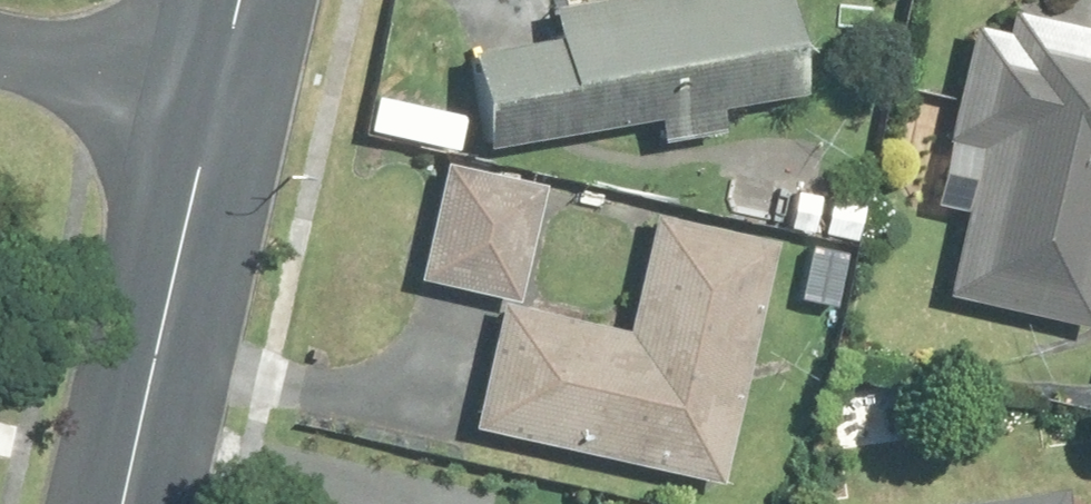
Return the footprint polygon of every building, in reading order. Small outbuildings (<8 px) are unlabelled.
[(470,24),(496,150),(801,87),(783,0),(587,0),(470,24)] [(1090,330),(1090,18),(1012,0),(982,0),(938,199),(961,204),(941,297),(1090,330)] [(437,145),(410,275),(519,298),(546,168),(437,145)] [(498,305),(472,433),(724,484),(776,228),(656,204),(630,331),(498,305)]
